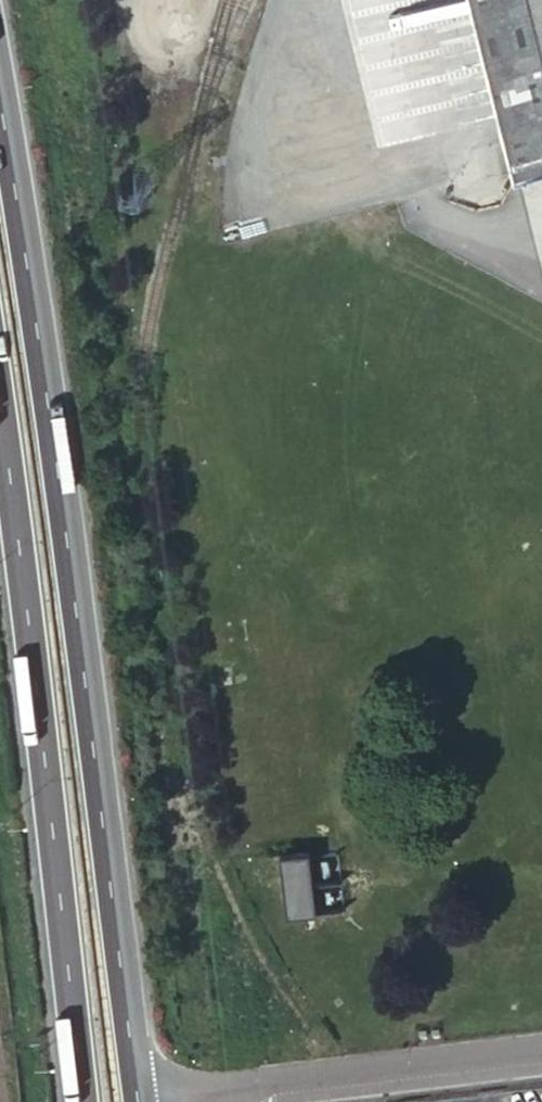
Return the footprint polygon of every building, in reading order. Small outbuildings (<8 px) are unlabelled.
[(505,168),(541,159),(541,0),(463,0),(505,168)] [(281,854),(288,914),(353,906),(349,874),(318,878),(314,850),(281,854)]
